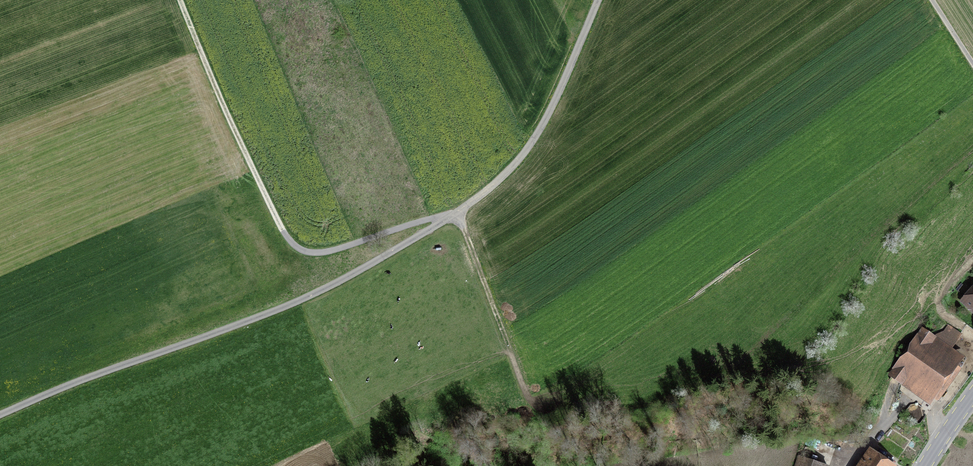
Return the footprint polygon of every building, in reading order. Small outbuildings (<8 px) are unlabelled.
[(972,315),(972,286),(958,302),(972,315)] [(887,376),(930,407),(964,358),(953,350),(963,335),(948,324),(937,339),(921,328),(887,376)] [(795,465),(827,465),(816,463),(818,457),(812,455),(814,450),(807,448),(802,458),(798,457),(795,465)] [(869,448),(857,465),(895,465),(869,448)]
